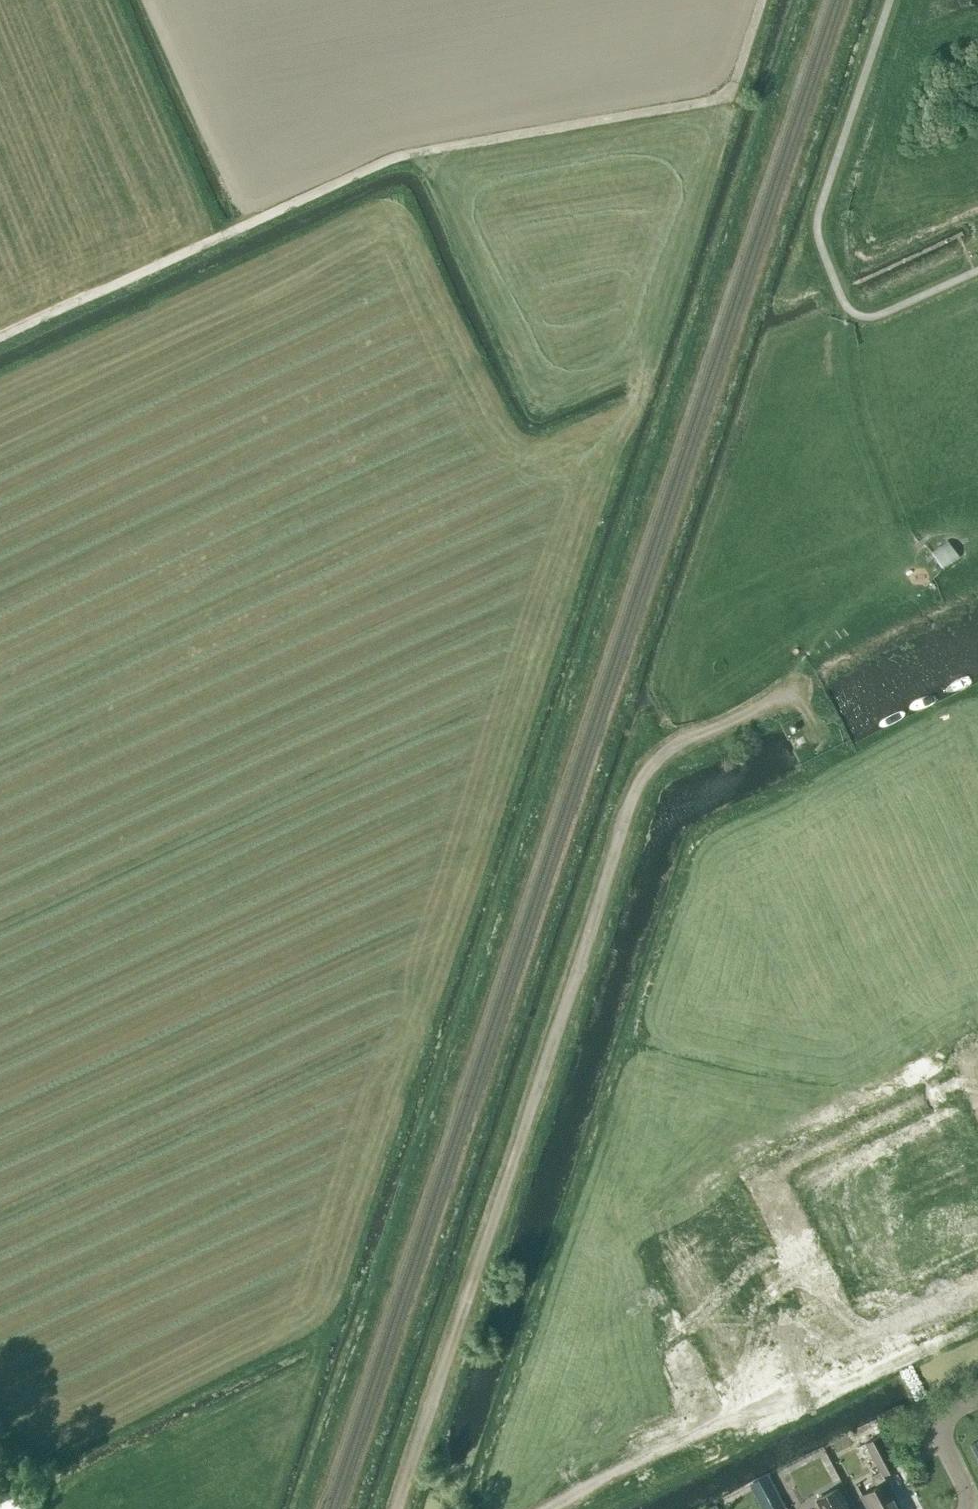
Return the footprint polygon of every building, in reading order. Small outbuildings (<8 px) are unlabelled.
[(883,1476),(896,1469),(879,1437),(865,1444),(880,1472),(871,1477),(877,1488),(862,1496),(868,1508),(900,1508),(883,1476)] [(834,1485),(829,1475),(817,1480),(823,1491),(834,1485)] [(753,1493),(761,1508),(786,1508),(772,1483),(753,1493)] [(836,1490),(817,1500),(821,1508),(846,1508),(836,1490)]
